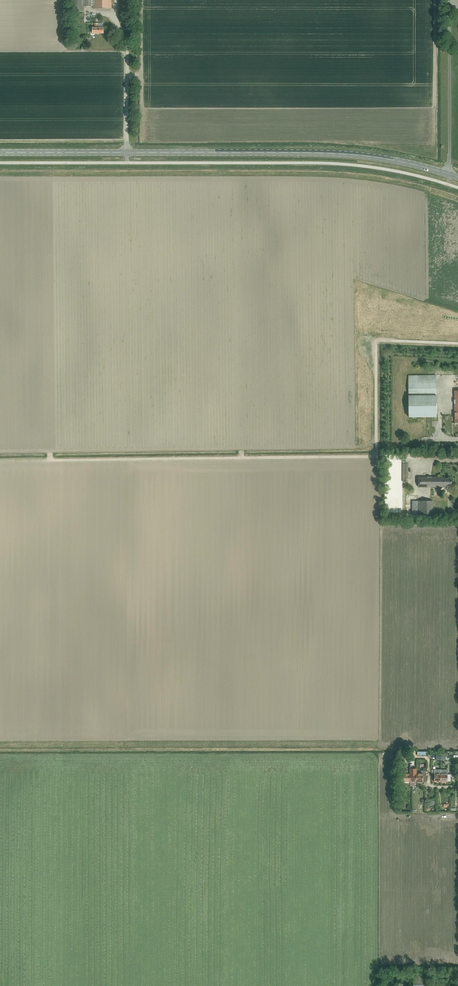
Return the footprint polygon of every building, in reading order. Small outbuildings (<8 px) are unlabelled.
[(94,7),(94,9),(112,9),(112,0),(72,0),(72,12),(84,12),(84,7),(94,7)] [(93,34),(104,33),(103,27),(98,28),(98,24),(94,24),(94,28),(92,28),(93,34)] [(436,375),(408,376),(409,418),(437,417),(436,396),(436,375)] [(452,486),(452,479),(445,479),(445,477),(418,477),(418,487),(447,487),(447,486),(452,486)] [(432,516),(433,501),(418,501),(418,516),(432,516)] [(434,782),(441,782),(441,770),(431,770),(432,774),(434,774),(434,782)] [(417,774),(417,782),(423,782),(423,776),(426,776),(426,771),(421,771),(421,774),(417,774)] [(429,976),(413,975),(413,985),(429,985),(429,976)]
